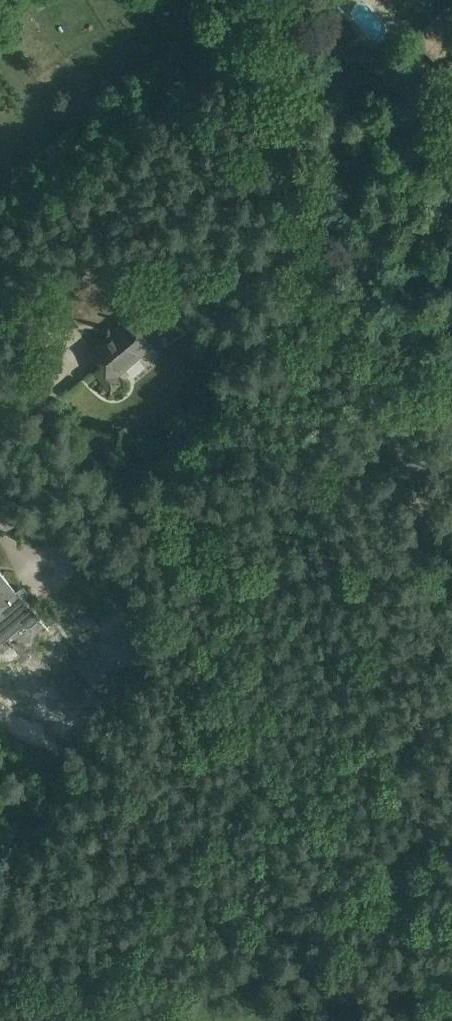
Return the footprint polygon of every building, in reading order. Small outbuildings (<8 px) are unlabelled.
[(414,37),(431,56),(451,37),(451,8),(449,5),(414,37)] [(149,318),(139,325),(129,314),(91,345),(104,360),(94,368),(111,388),(121,379),(116,372),(161,334),(149,318)] [(16,590),(0,571),(0,636),(16,622),(27,621),(38,613),(24,596),(27,594),(28,589),(25,585),(21,587),(16,590)] [(93,655),(80,665),(102,692),(115,682),(154,649),(131,622),(93,655)]
